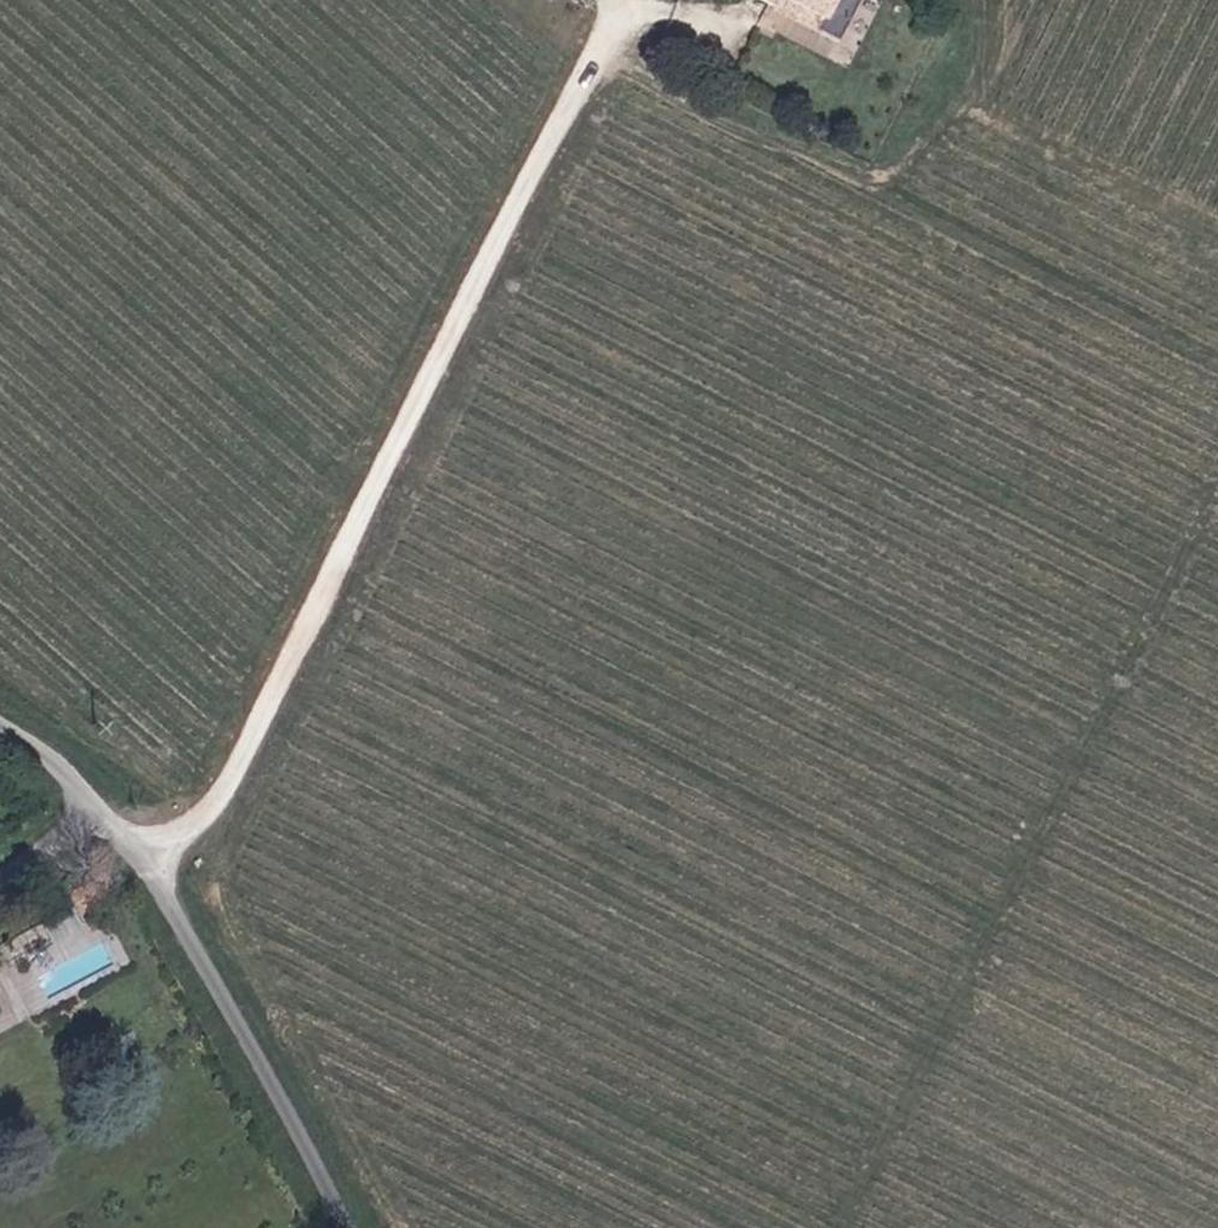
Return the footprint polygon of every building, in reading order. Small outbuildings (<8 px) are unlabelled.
[(851,0),(768,0),(836,32),(851,0)]
